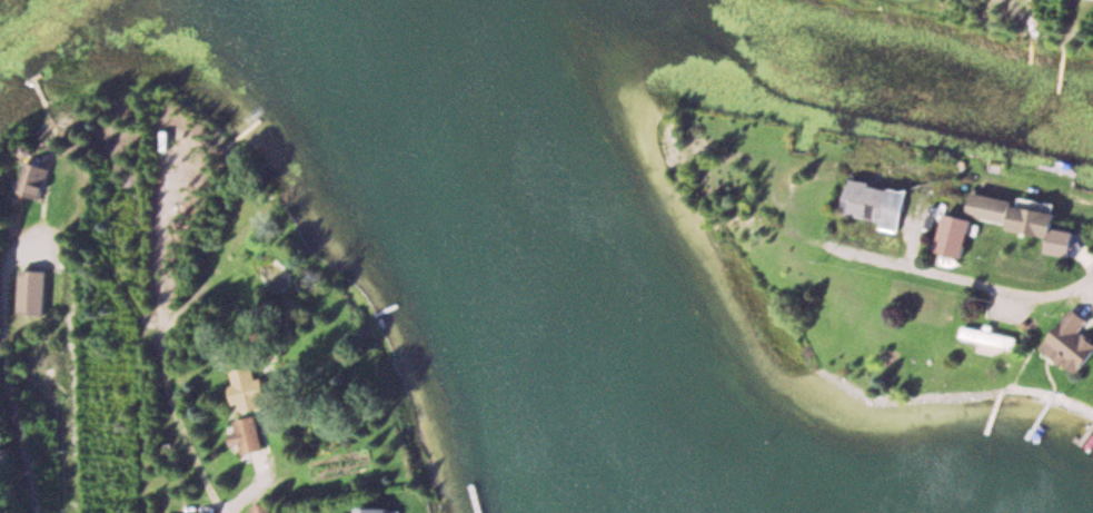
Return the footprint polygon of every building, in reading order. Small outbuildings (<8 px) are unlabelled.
[(43,198),(57,169),(35,158),(21,188),(43,198)] [(856,181),(851,217),(909,226),(915,190),(856,181)] [(1015,228),(1063,236),(1068,209),(976,195),(973,215),(1016,222),(1015,228)] [(46,315),(48,270),(21,269),(19,313),(46,315)] [(1092,330),(1092,312),(1082,304),(1052,349),(1090,375),(1092,371),(1092,330)] [(969,338),(1026,349),(1029,333),(972,322),(969,338)] [(233,370),(239,412),(267,408),(261,366),(233,370)] [(229,434),(231,446),(241,444),(243,453),(265,449),(259,415),(235,420),(237,432),(229,434)] [(254,512),(273,512),(270,502),(252,506),(254,512)]
